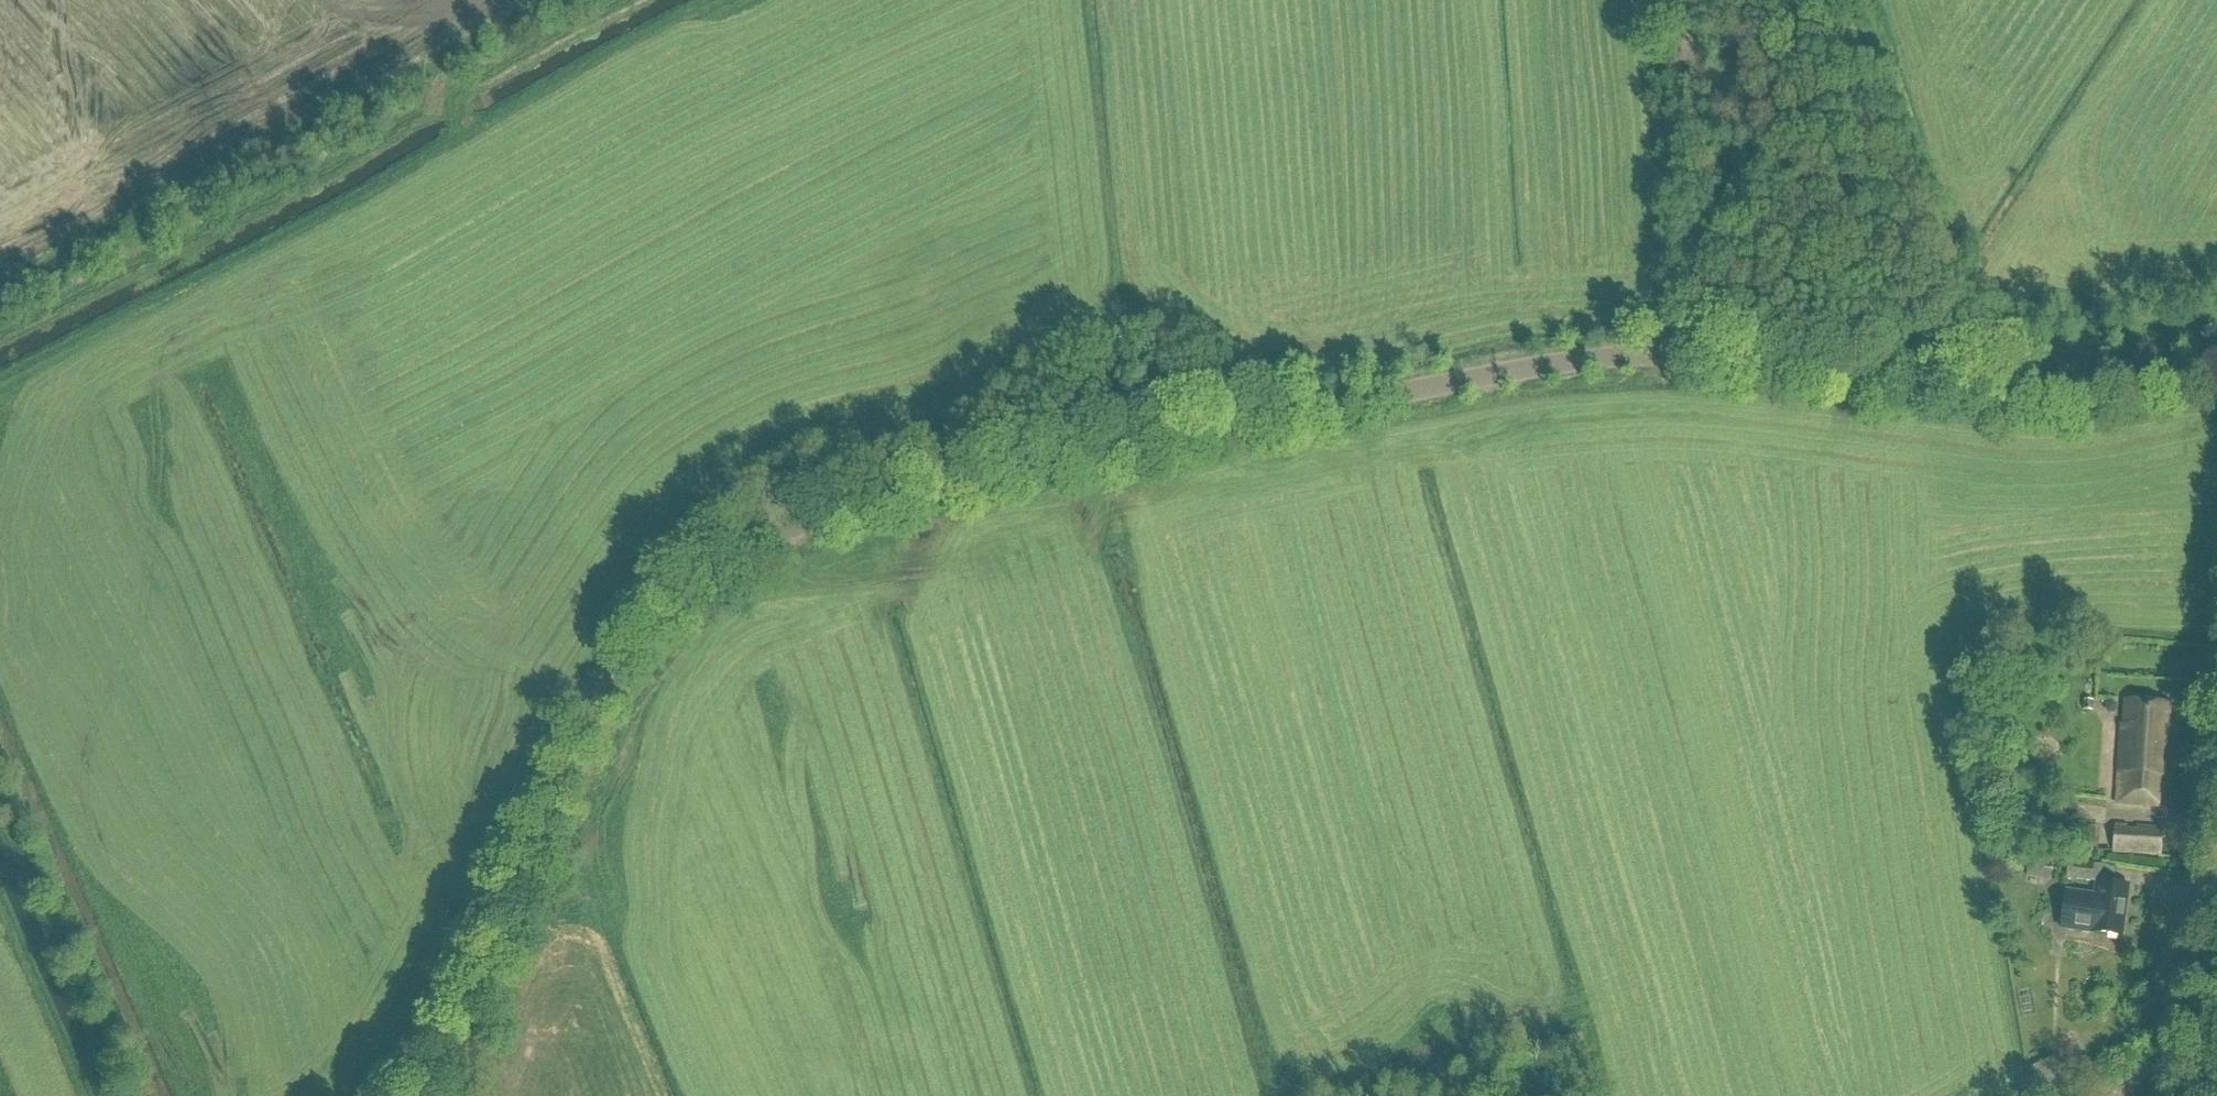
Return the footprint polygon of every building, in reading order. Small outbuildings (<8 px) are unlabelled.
[(2093,701),(2084,701),(2083,711),(2093,712),(2093,701)] [(2116,803),(2164,807),(2167,766),(2161,766),(2163,749),(2168,749),(2170,728),(2169,727),(2170,705),(2126,702),(2124,725),(2122,725),(2116,803)] [(2116,825),(2115,852),(2161,855),(2162,829),(2139,827),(2139,831),(2126,830),(2127,826),(2116,825)] [(2098,848),(2099,827),(2087,826),(2086,847),(2098,848)] [(2029,858),(2027,877),(2050,880),(2052,861),(2029,858)] [(2071,861),(2069,877),(2093,880),(2095,864),(2071,861)] [(2062,928),(2078,930),(2093,932),(2125,936),(2132,885),(2093,880),(2097,881),(2095,894),(2066,891),(2062,928)] [(2055,924),(2056,908),(2036,907),(2036,914),(2043,914),(2042,923),(2055,924)] [(2058,1057),(2031,1068),(2041,1093),(2067,1082),(2058,1057)]
